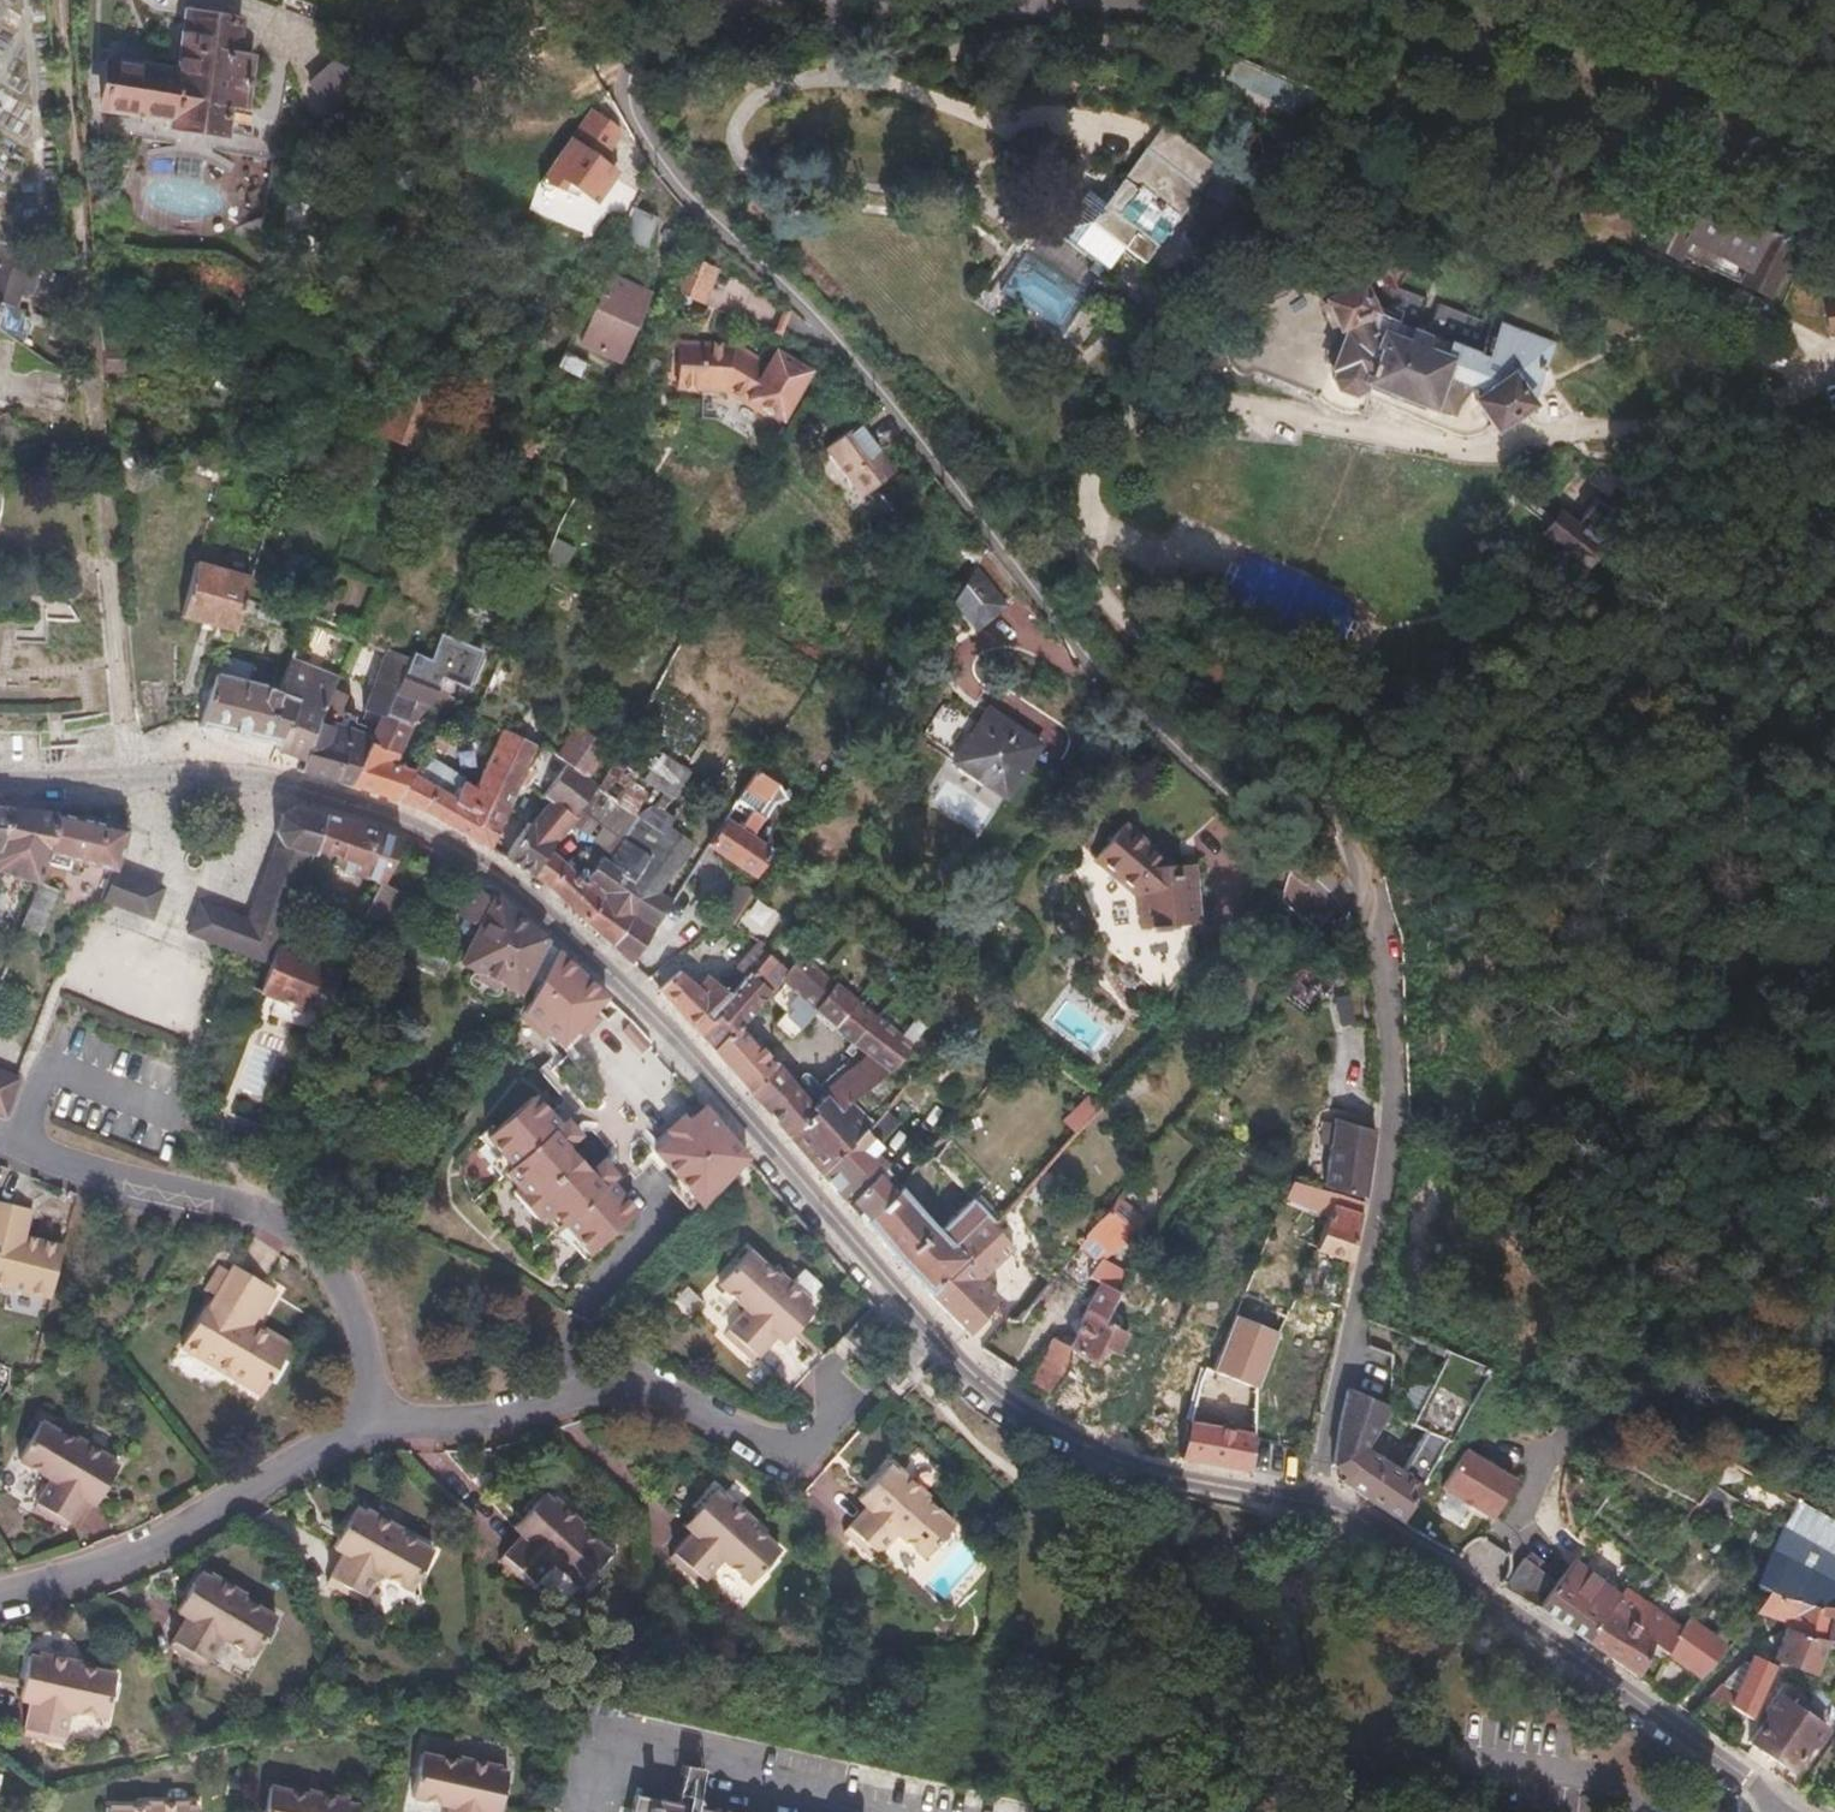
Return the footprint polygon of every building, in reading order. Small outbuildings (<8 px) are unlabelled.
[(177,72),(107,61),(102,106),(172,118),(171,125),(221,133),(226,101),(243,103),(253,45),(234,42),(237,20),(186,12),(177,72)] [(1240,55),(1228,75),(1311,109),(1324,91),(1240,55)] [(621,123),(596,106),(540,182),(562,192),(569,182),(598,202),(622,169),(607,156),(621,134),(621,123)] [(1108,190),(1089,174),(1053,216),(1094,249),(1086,257),(1097,266),(1102,259),(1105,261),(1125,238),(1144,254),(1204,181),(1151,138),(1108,190)] [(660,216),(633,204),(621,231),(649,243),(660,216)] [(1795,237),(1664,208),(1647,244),(1677,257),(1685,240),(1746,266),(1739,283),(1771,296),(1795,237)] [(0,251),(0,303),(6,305),(14,308),(26,257),(0,251)] [(1024,251),(998,290),(1061,332),(1087,293),(1024,251)] [(715,278),(681,262),(666,297),(699,312),(715,278)] [(652,296),(613,278),(581,346),(620,364),(652,296)] [(1340,324),(1345,332),(1331,369),(1335,370),(1332,379),(1335,389),(1350,395),(1361,390),(1364,380),(1431,406),(1433,401),(1452,409),(1463,383),(1474,388),(1479,397),(1474,401),(1494,427),(1524,404),(1522,400),(1528,395),(1544,354),(1547,346),(1501,328),(1490,356),(1483,358),(1370,313),(1359,287),(1324,300),(1334,326),(1340,324)] [(717,326),(660,329),(662,372),(705,371),(749,394),(750,391),(767,400),(786,363),(794,348),(758,329),(750,344),(717,326)] [(590,365),(566,354),(558,370),(583,381),(590,365)] [(436,400),(390,384),(372,434),(417,450),(425,427),(432,429),(440,407),(435,405),(436,400)] [(891,466),(853,418),(822,443),(860,491),(891,466)] [(1564,514),(1546,536),(1587,567),(1651,484),(1628,466),(1622,473),(1600,466),(1590,479),(1609,492),(1611,489),(1624,499),(1601,529),(1590,523),(1585,530),(1564,514)] [(1022,591),(988,548),(953,599),(974,628),(1022,591)] [(245,581),(196,564),(180,614),(228,632),(245,581)] [(1058,663),(1065,644),(1021,629),(1015,648),(1058,663)] [(437,636),(426,662),(423,669),(437,675),(432,688),(434,689),(439,678),(464,688),(478,652),(437,636)] [(406,660),(384,652),(362,709),(381,717),(406,660)] [(381,717),(371,738),(349,786),(395,801),(412,771),(393,762),(397,751),(394,749),(407,723),(427,706),(443,711),(450,696),(434,689),(432,688),(437,675),(423,669),(426,662),(409,656),(406,660),(381,717)] [(279,692),(289,696),(273,745),(271,749),(308,762),(317,728),(334,691),(340,679),(291,660),(279,692)] [(279,692),(214,677),(197,727),(197,729),(273,745),(289,696),(279,692)] [(334,691),(317,728),(308,762),(306,773),(349,786),(371,738),(351,730),(355,719),(342,714),(348,697),(334,691)] [(1040,745),(986,711),(953,763),(1006,798),(1040,745)] [(593,733),(578,725),(557,757),(565,762),(573,765),(593,733)] [(632,817),(635,819),(613,857),(609,865),(600,857),(587,874),(582,870),(576,875),(548,845),(533,876),(544,884),(630,963),(670,901),(658,892),(694,844),(671,827),(678,817),(666,808),(694,770),(638,728),(602,779),(595,789),(612,802),(631,777),(658,795),(651,806),(632,817)] [(436,729),(412,771),(395,801),(426,812),(489,850),(526,769),(529,762),(535,751),(502,730),(474,789),(463,783),(464,780),(434,761),(449,732),(436,729)] [(544,798),(548,801),(527,825),(557,843),(571,825),(577,818),(574,816),(594,790),(595,789),(602,779),(589,772),(611,742),(593,733),(573,765),(565,762),(544,798)] [(526,769),(531,772),(525,783),(544,798),(565,762),(557,757),(541,749),(535,765),(529,762),(526,769)] [(754,809),(741,829),(749,836),(770,805),(784,800),(774,783),(779,774),(762,763),(738,798),(754,809)] [(574,816),(577,818),(571,825),(613,857),(635,819),(632,817),(612,802),(595,789),(594,790),(574,816)] [(738,798),(736,801),(708,844),(752,875),(769,850),(749,836),(741,829),(754,809),(738,798)] [(9,808),(0,842),(0,874),(39,884),(44,864),(46,856),(57,812),(57,811),(9,808)] [(9,808),(0,808),(0,842),(9,808)] [(252,957),(269,964),(277,946),(279,947),(296,906),(310,871),(318,850),(326,815),(291,808),(279,814),(274,831),(283,847),(278,858),(275,857),(255,910),(258,911),(254,922),(254,923),(249,939),(252,957)] [(89,821),(57,812),(46,856),(44,864),(45,865),(68,870),(69,864),(115,871),(126,835),(127,830),(89,821)] [(400,841),(326,815),(318,850),(336,856),(332,865),(380,883),(398,845),(400,841)] [(527,825),(525,823),(504,859),(533,876),(548,845),(557,843),(527,825)] [(1121,824),(1076,880),(1103,945),(1158,999),(1189,960),(1187,925),(1194,924),(1192,864),(1171,866),(1121,824)] [(163,889),(115,871),(112,879),(103,901),(151,919),(163,889)] [(325,877),(310,871),(296,906),(311,912),(325,877)] [(55,890),(39,884),(13,947),(29,953),(55,890)] [(459,935),(470,941),(457,966),(528,1002),(555,952),(494,897),(492,902),(470,889),(457,916),(466,920),(459,935)] [(249,939),(254,923),(200,903),(188,933),(252,957),(249,939)] [(359,920),(353,918),(349,928),(359,932),(364,922),(359,920)] [(269,964),(256,993),(269,1000),(260,1018),(303,1037),(339,975),(279,947),(277,946),(269,964)] [(678,973),(658,987),(699,1034),(751,974),(764,959),(751,948),(746,956),(743,954),(732,968),(717,958),(698,991),(678,973)] [(555,952),(528,1002),(519,1019),(539,1040),(544,1035),(552,1044),(600,998),(555,952)] [(783,981),(786,984),(774,997),(791,1013),(777,1027),(788,1037),(798,1026),(812,1010),(837,983),(808,959),(806,956),(783,981)] [(1330,981),(1308,963),(1282,995),(1305,1014),(1330,981)] [(768,992),(751,974),(699,1034),(714,1051),(738,1027),(770,995),(768,992)] [(854,996),(837,983),(812,1010),(825,1020),(831,1025),(854,996)] [(845,1036),(869,1054),(813,1104),(792,1082),(763,1109),(795,1145),(823,1120),(830,1127),(851,1107),(897,1063),(907,1055),(914,1048),(854,996),(831,1025),(845,1036)] [(760,1053),(738,1027),(714,1051),(752,1095),(779,1065),(766,1049),(760,1053)] [(907,1055),(897,1063),(910,1073),(917,1063),(907,1055)] [(792,1082),(779,1065),(752,1095),(763,1109),(792,1082)] [(3,1115),(16,1080),(0,1073),(0,1114),(3,1115)] [(930,1114),(899,1088),(871,1128),(866,1137),(887,1160),(930,1114)] [(830,1127),(823,1120),(795,1145),(821,1176),(861,1133),(866,1137),(871,1128),(851,1107),(830,1127)] [(512,1185),(508,1189),(522,1204),(517,1208),(540,1233),(545,1229),(559,1244),(563,1240),(576,1253),(582,1247),(597,1263),(643,1220),(614,1188),(605,1196),(558,1145),(565,1138),(539,1108),(492,1151),(507,1167),(501,1173),(512,1185)] [(705,1109),(658,1154),(703,1202),(750,1156),(705,1109)] [(1324,1128),(1335,1131),(1325,1181),(1366,1196),(1376,1130),(1369,1127),(1337,1114),(1336,1118),(1327,1116),(1324,1128)] [(866,1137),(861,1133),(821,1176),(863,1223),(893,1193),(869,1186),(890,1162),(887,1160),(866,1137)] [(1318,1183),(1295,1175),(1288,1195),(1310,1203),(1318,1183)] [(893,1193),(863,1223),(929,1293),(968,1260),(954,1246),(986,1218),(989,1214),(973,1196),(938,1229),(899,1186),(893,1193)] [(1140,1218),(1114,1198),(1057,1270),(1080,1288),(1082,1286),(1086,1290),(1094,1281),(1100,1285),(1085,1311),(1070,1345),(1094,1356),(1100,1350),(1103,1344),(1115,1351),(1121,1344),(1129,1333),(1108,1321),(1119,1290),(1124,1276),(1103,1258),(1117,1239),(1122,1243),(1140,1218)] [(29,1295),(38,1257),(42,1243),(26,1239),(16,1236),(20,1219),(30,1222),(32,1213),(0,1204),(0,1288),(29,1295)] [(1334,1206),(1329,1210),(1314,1251),(1352,1261),(1362,1214),(1334,1206)] [(968,1260),(929,1293),(969,1334),(990,1310),(997,1297),(980,1280),(1016,1249),(992,1223),(986,1218),(954,1246),(968,1260)] [(30,1222),(20,1219),(16,1236),(26,1239),(30,1222)] [(42,1243),(38,1257),(29,1295),(51,1301),(64,1248),(42,1243)] [(717,1282),(747,1307),(724,1335),(753,1360),(776,1332),(779,1335),(791,1320),(798,1326),(813,1308),(807,1303),(810,1298),(779,1272),(776,1275),(745,1249),(717,1282)] [(214,1298),(209,1295),(180,1345),(260,1392),(288,1343),(253,1322),(274,1287),(234,1264),(214,1298)] [(1142,1305),(1119,1290),(1108,1321),(1129,1333),(1140,1317),(1176,1340),(1199,1302),(1159,1277),(1142,1305)] [(1226,1428),(1193,1422),(1183,1458),(1249,1469),(1255,1417),(1263,1419),(1266,1394),(1276,1355),(1291,1314),(1271,1306),(1264,1324),(1235,1313),(1232,1321),(1211,1371),(1240,1381),(1235,1398),(1245,1400),(1244,1405),(1231,1402),(1226,1428)] [(798,1326),(791,1320),(779,1335),(786,1340),(798,1326)] [(1070,1345),(1054,1337),(1031,1380),(1049,1392),(1062,1377),(1067,1356),(1070,1345)] [(1067,1356),(1062,1377),(1049,1392),(1042,1402),(1094,1427),(1097,1423),(1112,1398),(1109,1396),(1129,1347),(1121,1344),(1115,1351),(1103,1344),(1100,1350),(1094,1365),(1067,1356)] [(1094,1356),(1070,1345),(1067,1356),(1094,1365),(1100,1350),(1094,1356)] [(1419,1433),(1413,1442),(1437,1455),(1482,1368),(1448,1354),(1406,1426),(1419,1433)] [(1207,1369),(1168,1356),(1143,1441),(1141,1453),(1182,1461),(1183,1458),(1193,1422),(1207,1369)] [(1342,1475),(1339,1478),(1367,1498),(1402,1520),(1437,1455),(1413,1442),(1398,1470),(1363,1445),(1382,1406),(1347,1387),(1330,1463),(1342,1475)] [(38,1419),(15,1457),(49,1476),(31,1507),(64,1527),(81,1497),(85,1499),(95,1482),(104,1486),(116,1465),(107,1460),(109,1456),(74,1435),(72,1439),(38,1419)] [(1511,1477),(1459,1449),(1438,1489),(1490,1516),(1511,1477)] [(866,1502),(869,1505),(846,1531),(874,1557),(898,1530),(926,1556),(956,1522),(927,1497),(930,1493),(899,1465),(896,1468),(890,1462),(872,1481),(879,1488),(866,1502)] [(879,1488),(872,1481),(859,1495),(866,1502),(879,1488)] [(104,1486),(95,1482),(85,1499),(94,1504),(104,1486)] [(692,1523),(696,1526),(671,1552),(698,1578),(723,1552),(751,1579),(781,1546),(754,1519),(756,1516),(726,1486),(722,1489),(717,1483),(700,1501),(707,1508),(692,1523)] [(518,1530),(520,1532),(497,1559),(526,1586),(549,1557),(578,1583),(608,1549),(579,1523),(581,1520),(549,1493),(547,1495),(539,1489),(523,1507),(531,1514),(518,1530)] [(707,1508),(700,1501),(686,1516),(692,1523),(707,1508)] [(337,1526),(347,1531),(336,1548),(340,1550),(322,1581),(355,1601),(373,1569),(407,1589),(430,1550),(395,1529),(397,1526),(361,1505),(358,1509),(350,1504),(337,1526)] [(1793,1504),(1753,1585),(1762,1590),(1834,1604),(1834,1528),(1793,1504)] [(531,1514),(523,1507),(510,1523),(518,1530),(531,1514)] [(347,1531),(337,1526),(327,1543),(336,1548),(347,1531)] [(1554,1571),(1523,1551),(1503,1584),(1535,1604),(1554,1571)] [(1619,1593),(1570,1559),(1536,1605),(1586,1639),(1608,1608),(1619,1593)] [(184,1590),(192,1595),(182,1611),(185,1613),(167,1644),(200,1664),(218,1634),(250,1654),(273,1615),(241,1595),(243,1591),(207,1570),(205,1573),(197,1568),(184,1590)] [(192,1595),(184,1590),(174,1606),(182,1611),(192,1595)] [(1759,1612),(1790,1619),(1786,1629),(1824,1636),(1834,1621),(1834,1604),(1762,1590),(1746,1616),(1754,1619),(1759,1612)] [(1656,1642),(1608,1608),(1586,1639),(1636,1675),(1654,1646),(1656,1642)] [(1786,1629),(1774,1657),(1779,1659),(1814,1672),(1816,1668),(1824,1649),(1829,1650),(1833,1648),(1834,1647),(1834,1621),(1824,1636),(1786,1629)] [(1656,1642),(1654,1646),(1704,1675),(1716,1662),(1668,1626),(1656,1642)] [(18,1675),(29,1678),(25,1698),(28,1699),(21,1735),(58,1743),(65,1706),(104,1715),(113,1671),(73,1664),(74,1659),(34,1650),(33,1654),(23,1652),(18,1675)] [(1715,1700),(1721,1695),(1750,1718),(1776,1665),(1755,1653),(1745,1672),(1737,1688),(1723,1680),(1709,1694),(1715,1700)] [(29,1678),(18,1675),(14,1695),(25,1698),(29,1678)] [(1784,1681),(1764,1708),(1765,1716),(1749,1739),(1770,1754),(1809,1699),(1784,1681)] [(1817,1690),(1810,1699),(1805,1706),(1815,1714),(1817,1716),(1828,1698),(1817,1690)] [(1810,1699),(1809,1699),(1770,1754),(1789,1769),(1807,1745),(1813,1746),(1824,1731),(1810,1721),(1815,1714),(1805,1706),(1810,1699)] [(405,1797),(443,1805),(442,1811),(485,1811),(489,1794),(500,1797),(505,1774),(494,1772),(495,1768),(453,1758),(452,1762),(415,1754),(405,1797)] [(262,1787),(257,1811),(349,1811),(350,1806),(340,1804),(341,1799),(300,1790),(299,1795),(262,1787)] [(489,1794),(485,1811),(497,1811),(500,1797),(489,1794)] [(635,1795),(631,1811),(711,1811),(635,1795)] [(103,1807),(103,1811),(194,1811),(194,1807),(183,1807),(183,1803),(141,1803),(141,1807),(103,1807)]
